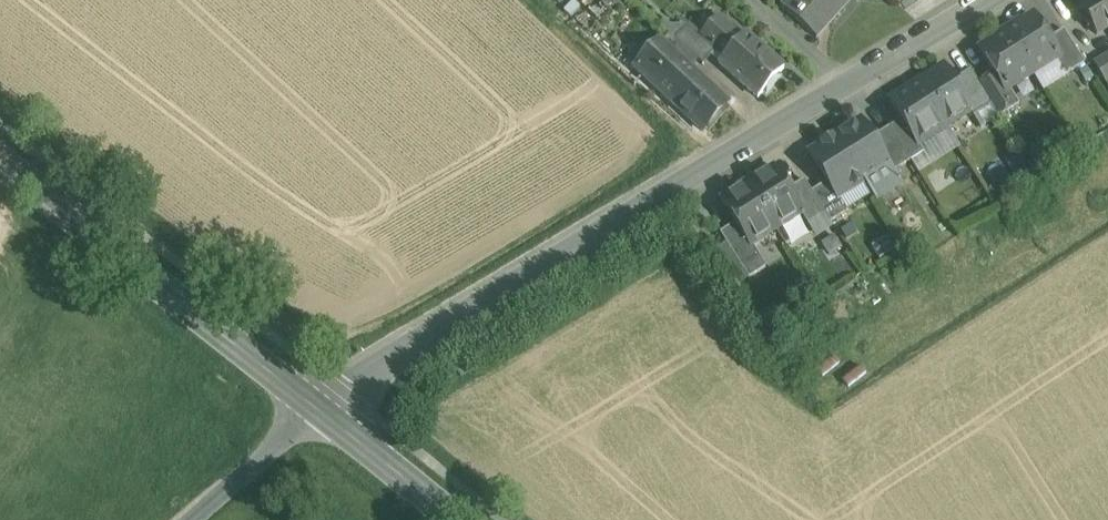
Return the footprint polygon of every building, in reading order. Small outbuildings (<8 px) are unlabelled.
[(782,7),(816,38),(850,0),(788,0),(782,7)] [(1079,6),(1097,35),(1107,28),(1107,0),(1090,0),(1079,6)] [(1033,17),(1007,34),(1031,73),(1055,59),(1058,56),(1048,40),(1033,17)] [(741,38),(719,18),(703,36),(702,38),(715,50),(723,58),(741,38)] [(675,39),(703,64),(715,50),(702,38),(703,36),(689,24),(675,39)] [(1084,64),(1063,30),(1048,40),(1058,56),(1055,59),(1065,75),(1084,64)] [(698,61),(669,34),(661,43),(690,69),(698,61)] [(723,58),(719,63),(757,97),(771,81),(774,84),(782,75),(779,72),(782,68),(744,34),(741,38),(723,58)] [(1007,34),(980,51),(994,73),(1005,90),(1008,88),(1031,73),(1007,34)] [(661,43),(659,41),(634,68),(678,108),(677,108),(685,116),(685,115),(702,131),(715,117),(718,120),(727,109),(724,107),(727,103),(690,69),(661,43)] [(1105,84),(1107,83),(1107,54),(1093,63),(1105,84)] [(943,66),(919,82),(947,127),(970,112),(972,111),(952,81),(943,66)] [(970,70),(952,81),(972,111),(970,112),(973,116),(992,104),(979,83),(970,70)] [(1005,90),(994,73),(979,83),(992,104),(1000,116),(1019,105),(1008,88),(1005,90)] [(919,82),(889,100),(901,120),(917,146),(918,145),(947,127),(919,82)] [(923,153),(918,145),(917,146),(901,120),(889,127),(910,161),(923,153)] [(871,139),(860,121),(835,137),(862,179),(864,182),(875,200),(900,184),(893,172),(891,173),(887,167),(888,166),(871,139)] [(910,161),(889,127),(871,139),(888,166),(887,167),(891,173),(893,172),(910,161)] [(835,137),(809,153),(828,182),(838,198),(839,197),(864,182),(862,179),(835,137)] [(931,165),(923,153),(910,161),(918,173),(931,165)] [(774,168),(747,184),(776,229),(801,214),(802,213),(788,190),(774,168)] [(812,192),(804,180),(788,190),(802,213),(801,214),(807,224),(825,213),(812,192)] [(828,182),(812,192),(825,213),(830,222),(848,212),(839,197),(838,198),(828,182)] [(776,229),(747,184),(721,201),(735,223),(750,246),(751,245),(776,229)] [(750,246),(735,223),(719,233),(726,243),(740,266),(748,279),(765,268),(751,245),(750,246)] [(740,266),(726,243),(719,248),(733,271),(740,266)]
